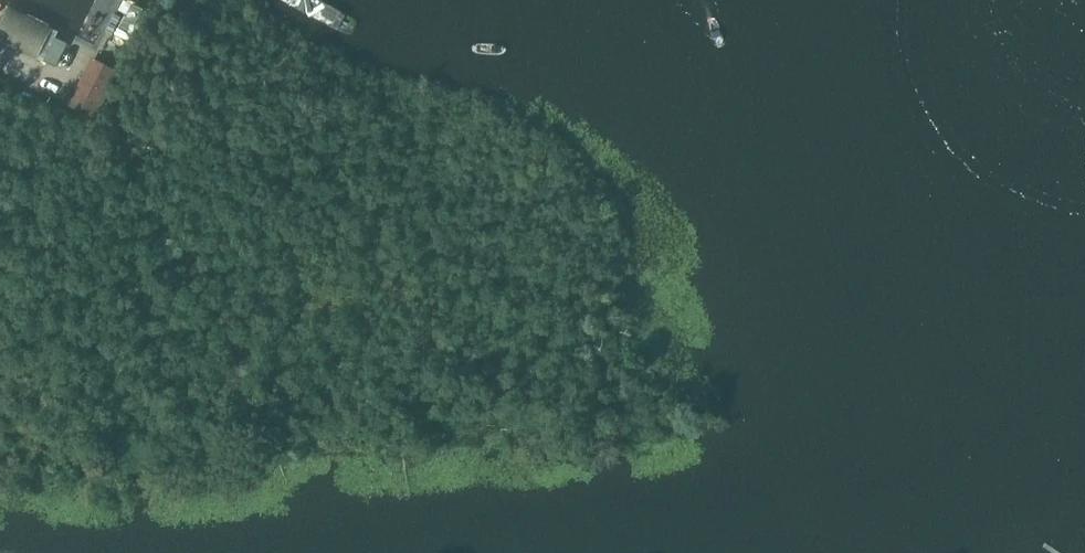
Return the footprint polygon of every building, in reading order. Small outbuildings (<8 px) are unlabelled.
[(68,44),(55,38),(59,32),(9,6),(0,24),(0,41),(43,63),(44,60),(57,67),(68,44)] [(129,48),(147,12),(135,6),(117,43),(129,48)] [(96,116),(118,73),(94,61),(72,104),(96,116)]
